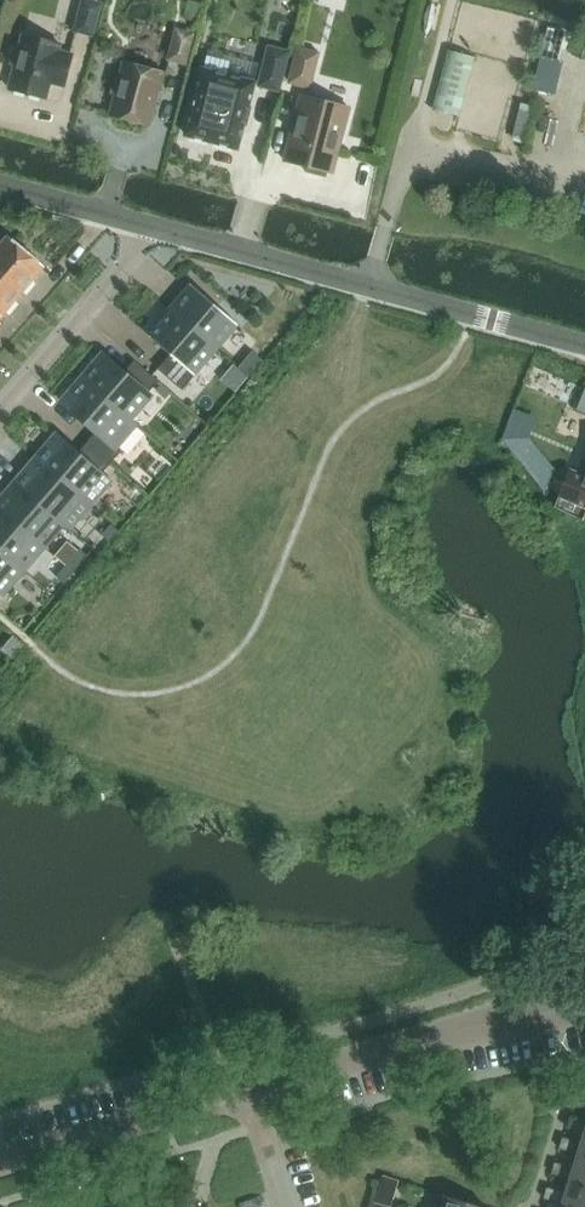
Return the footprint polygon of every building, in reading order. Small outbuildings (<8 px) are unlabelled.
[(75,31),(91,35),(99,5),(83,0),(75,31)] [(173,60),(185,64),(192,35),(180,32),(173,60)] [(15,67),(9,89),(45,99),(50,80),(58,82),(58,84),(64,86),(72,56),(57,52),(59,44),(23,35),(19,53),(13,51),(10,65),(15,67)] [(269,48),(259,86),(278,91),(288,53),(269,48)] [(298,50),(290,82),(309,88),(318,55),(298,50)] [(460,116),(475,57),(450,50),(434,110),(460,116)] [(116,95),(110,116),(148,126),(162,73),(124,63),(119,81),(114,80),(110,94),(116,95)] [(202,70),(185,136),(237,149),(254,83),(202,70)] [(301,95),(284,161),(307,167),(305,173),(326,178),(327,172),(332,174),(349,108),(301,95)] [(45,266),(9,236),(0,246),(0,320),(45,266)] [(239,325),(191,284),(170,308),(173,311),(218,350),(239,325)] [(173,311),(150,337),(170,354),(157,368),(183,390),(218,350),(173,311)] [(260,364),(247,353),(236,366),(249,377),(260,364)] [(124,372),(105,355),(84,379),(129,418),(160,382),(134,360),(124,372)] [(84,379),(64,403),(96,432),(87,443),(112,464),(122,452),(109,441),(129,418),(84,379)] [(78,453),(58,436),(38,460),(82,499),(112,464),(87,443),(78,453)] [(82,499),(38,460),(18,484),(62,522),(82,499)] [(584,515),(584,472),(584,476),(570,470),(555,507),(583,520),(584,515)] [(18,484),(0,504),(0,509),(42,545),(62,522),(18,484)] [(0,509),(0,549),(22,568),(42,545),(0,509)] [(109,543),(102,537),(92,548),(100,554),(109,543)] [(0,549),(0,594),(22,568),(0,549)] [(89,567),(82,560),(73,571),(80,578),(89,567)] [(73,571),(63,582),(71,589),(80,578),(73,571)] [(24,644),(15,637),(3,650),(12,657),(24,644)] [(575,1147),(575,1140),(563,1137),(560,1148),(573,1152),(575,1147)] [(578,1154),(570,1178),(584,1183),(584,1156),(578,1154)] [(567,1172),(567,1166),(555,1162),(552,1174),(565,1177),(567,1172)] [(570,1178),(563,1203),(577,1206),(584,1206),(584,1183),(570,1178)] [(559,1198),(559,1191),(548,1187),(544,1198),(558,1203),(559,1198)] [(445,1196),(444,1197),(441,1206),(480,1206),(445,1196)]
